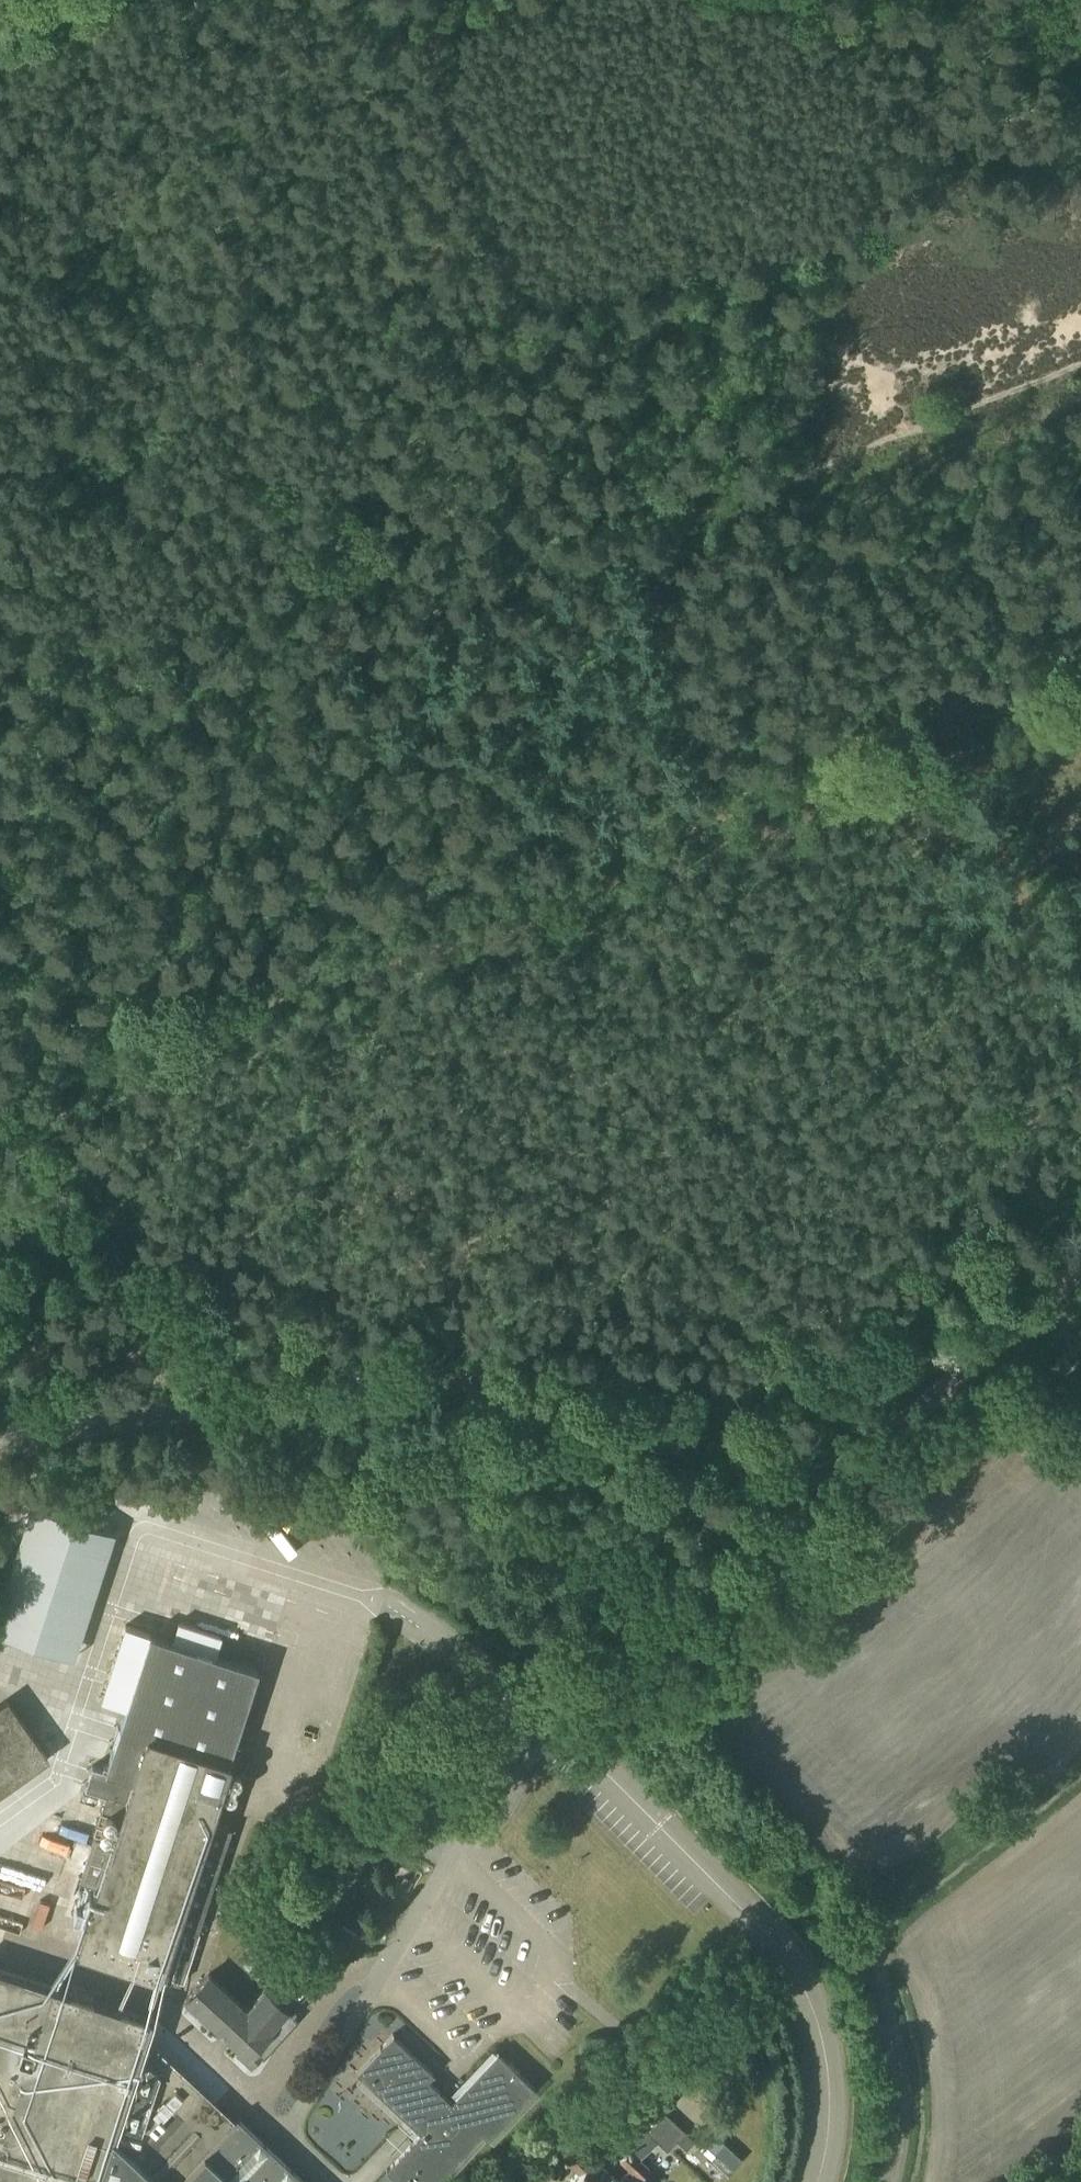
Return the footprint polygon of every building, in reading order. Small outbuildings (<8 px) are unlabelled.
[(114,1523),(26,1500),(0,1600),(0,1630),(81,1651),(114,1523)] [(124,1801),(76,1947),(183,1982),(199,1934),(197,1933),(230,1831),(208,1824),(259,1668),(149,1632),(105,1770),(91,1765),(84,1788),(124,1801)] [(49,1758),(7,1699),(0,1704),(0,1793),(49,1758)] [(72,1824),(51,1818),(46,1836),(78,1845),(85,1820),(74,1817),(72,1824)] [(59,1881),(64,1869),(19,1852),(15,1865),(59,1881)] [(399,1885),(407,1890),(413,1882),(404,1876),(399,1885)] [(50,1921),(61,1894),(45,1887),(34,1914),(50,1921)] [(71,1900),(66,1916),(78,1920),(83,1904),(71,1900)] [(198,2088),(143,2037),(149,2018),(48,1984),(47,1986),(0,1970),(0,2181),(303,2181),(237,2119),(234,2122),(214,2104),(191,2129),(174,2113),(198,2088)] [(208,1975),(185,2000),(240,2049),(236,2053),(250,2066),(262,2053),(253,2045),(268,2029),(266,2028),(285,2007),(264,1988),(246,2008),(208,1975)] [(406,2119),(386,2141),(400,2155),(386,2170),(399,2181),(435,2181),(482,2133),(488,2138),(535,2088),(497,2052),(451,2101),(428,2080),(434,2074),(393,2035),(356,2073),(406,2119)] [(331,2110),(321,2121),(354,2151),(390,2112),(351,2076),(325,2105),(331,2110)] [(214,2104),(198,2088),(174,2113),(191,2129),(214,2104)] [(620,2163),(640,2181),(650,2169),(639,2159),(657,2141),(666,2150),(676,2139),(688,2149),(695,2141),(664,2112),(646,2131),(630,2150),(620,2163)] [(710,2137),(734,2163),(756,2142),(739,2123),(726,2135),(720,2128),(710,2137)] [(578,2171),(571,2180),(572,2181),(618,2181),(576,2143),(563,2156),(578,2171)]
